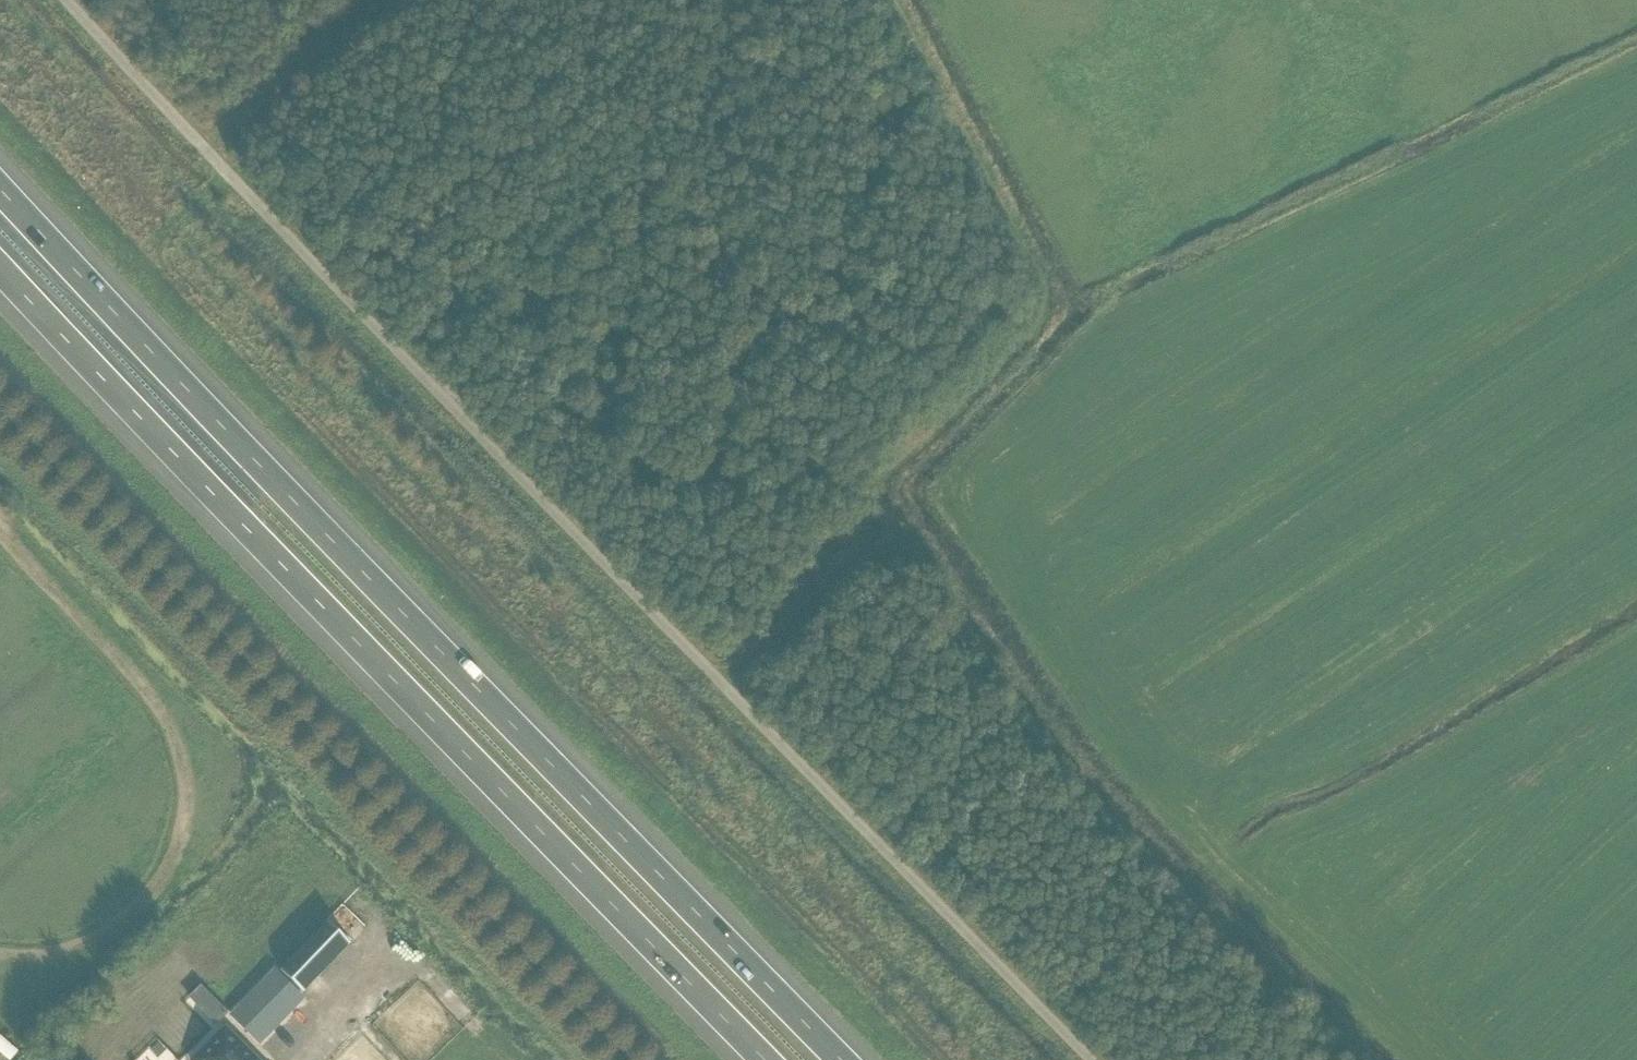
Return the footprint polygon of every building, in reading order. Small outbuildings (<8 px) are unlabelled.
[(351,944),(326,920),(280,969),(305,993),(351,944)] [(307,999),(274,968),(230,1017),(262,1047),(307,999)] [(192,1059),(260,1059),(255,1055),(246,1046),(239,1039),(226,1026),(192,1059)]
